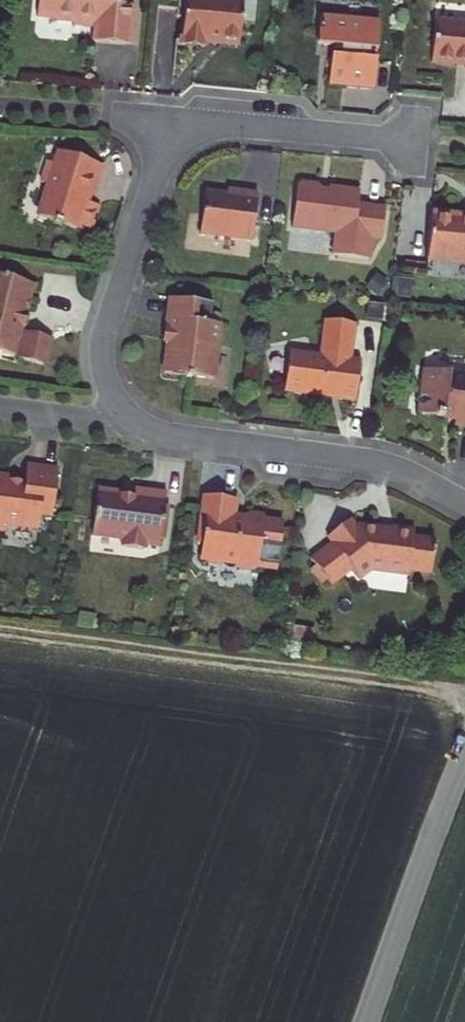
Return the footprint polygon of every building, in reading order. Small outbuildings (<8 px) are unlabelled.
[(45,22),(62,24),(62,28),(80,30),(80,33),(102,35),(101,49),(137,52),(140,14),(123,12),(124,0),(47,0),(45,22)] [(193,0),(188,50),(211,52),(212,45),(244,50),(249,6),(193,0)] [(387,29),(328,23),(325,53),(346,55),(345,64),(339,64),(336,92),(381,97),(384,68),(378,68),(379,58),(384,59),(387,29)] [(440,71),(464,73),(464,29),(444,27),(440,71)] [(53,189),(43,220),(81,233),(82,228),(96,233),(104,210),(92,206),(95,196),(99,198),(108,171),(64,156),(60,169),(51,166),(45,186),(53,189)] [(300,200),(297,235),(341,240),(337,264),(372,268),(375,245),(385,246),(389,216),(360,213),(362,204),(331,200),(331,204),(324,203),(320,196),(307,194),(300,200)] [(194,238),(247,244),(252,199),(234,197),(233,201),(198,197),(194,238)] [(434,267),(464,271),(464,231),(463,230),(463,225),(439,222),(434,267)] [(42,290),(0,278),(0,354),(51,370),(58,344),(31,336),(42,290)] [(170,374),(169,379),(219,385),(226,331),(216,329),(219,308),(179,303),(171,364),(168,366),(168,371),(170,374)] [(328,346),(356,349),(363,331),(331,326),(328,346)] [(327,360),(354,364),(359,364),(363,331),(356,349),(328,346),(327,360)] [(297,356),(292,398),(336,404),(347,400),(347,405),(362,406),(367,365),(359,364),(354,364),(327,360),(297,356)] [(426,419),(451,422),(452,412),(463,414),(462,419),(464,419),(464,377),(432,373),(426,419)] [(3,539),(4,531),(38,535),(41,520),(52,522),(58,475),(27,471),(24,490),(8,488),(9,482),(0,481),(0,538),(3,539)] [(103,496),(97,541),(130,545),(129,554),(152,556),(152,552),(166,554),(167,546),(168,536),(174,536),(178,513),(172,512),(174,499),(140,495),(139,503),(103,496)] [(245,507),(209,502),(205,539),(207,539),(205,563),(209,564),(213,571),(225,573),(232,567),(241,569),(246,576),(260,578),(272,569),(283,570),(289,530),(278,528),(279,523),(255,520),(254,526),(242,525),(245,507)] [(339,550),(317,567),(321,572),(333,588),(337,593),(357,576),(366,586),(377,576),(415,580),(416,575),(439,578),(442,548),(420,545),(421,536),(397,534),(396,540),(385,538),(385,535),(365,533),(362,536),(356,528),(335,545),(339,550)] [(333,588),(321,572),(316,577),(327,592),(333,588)]
